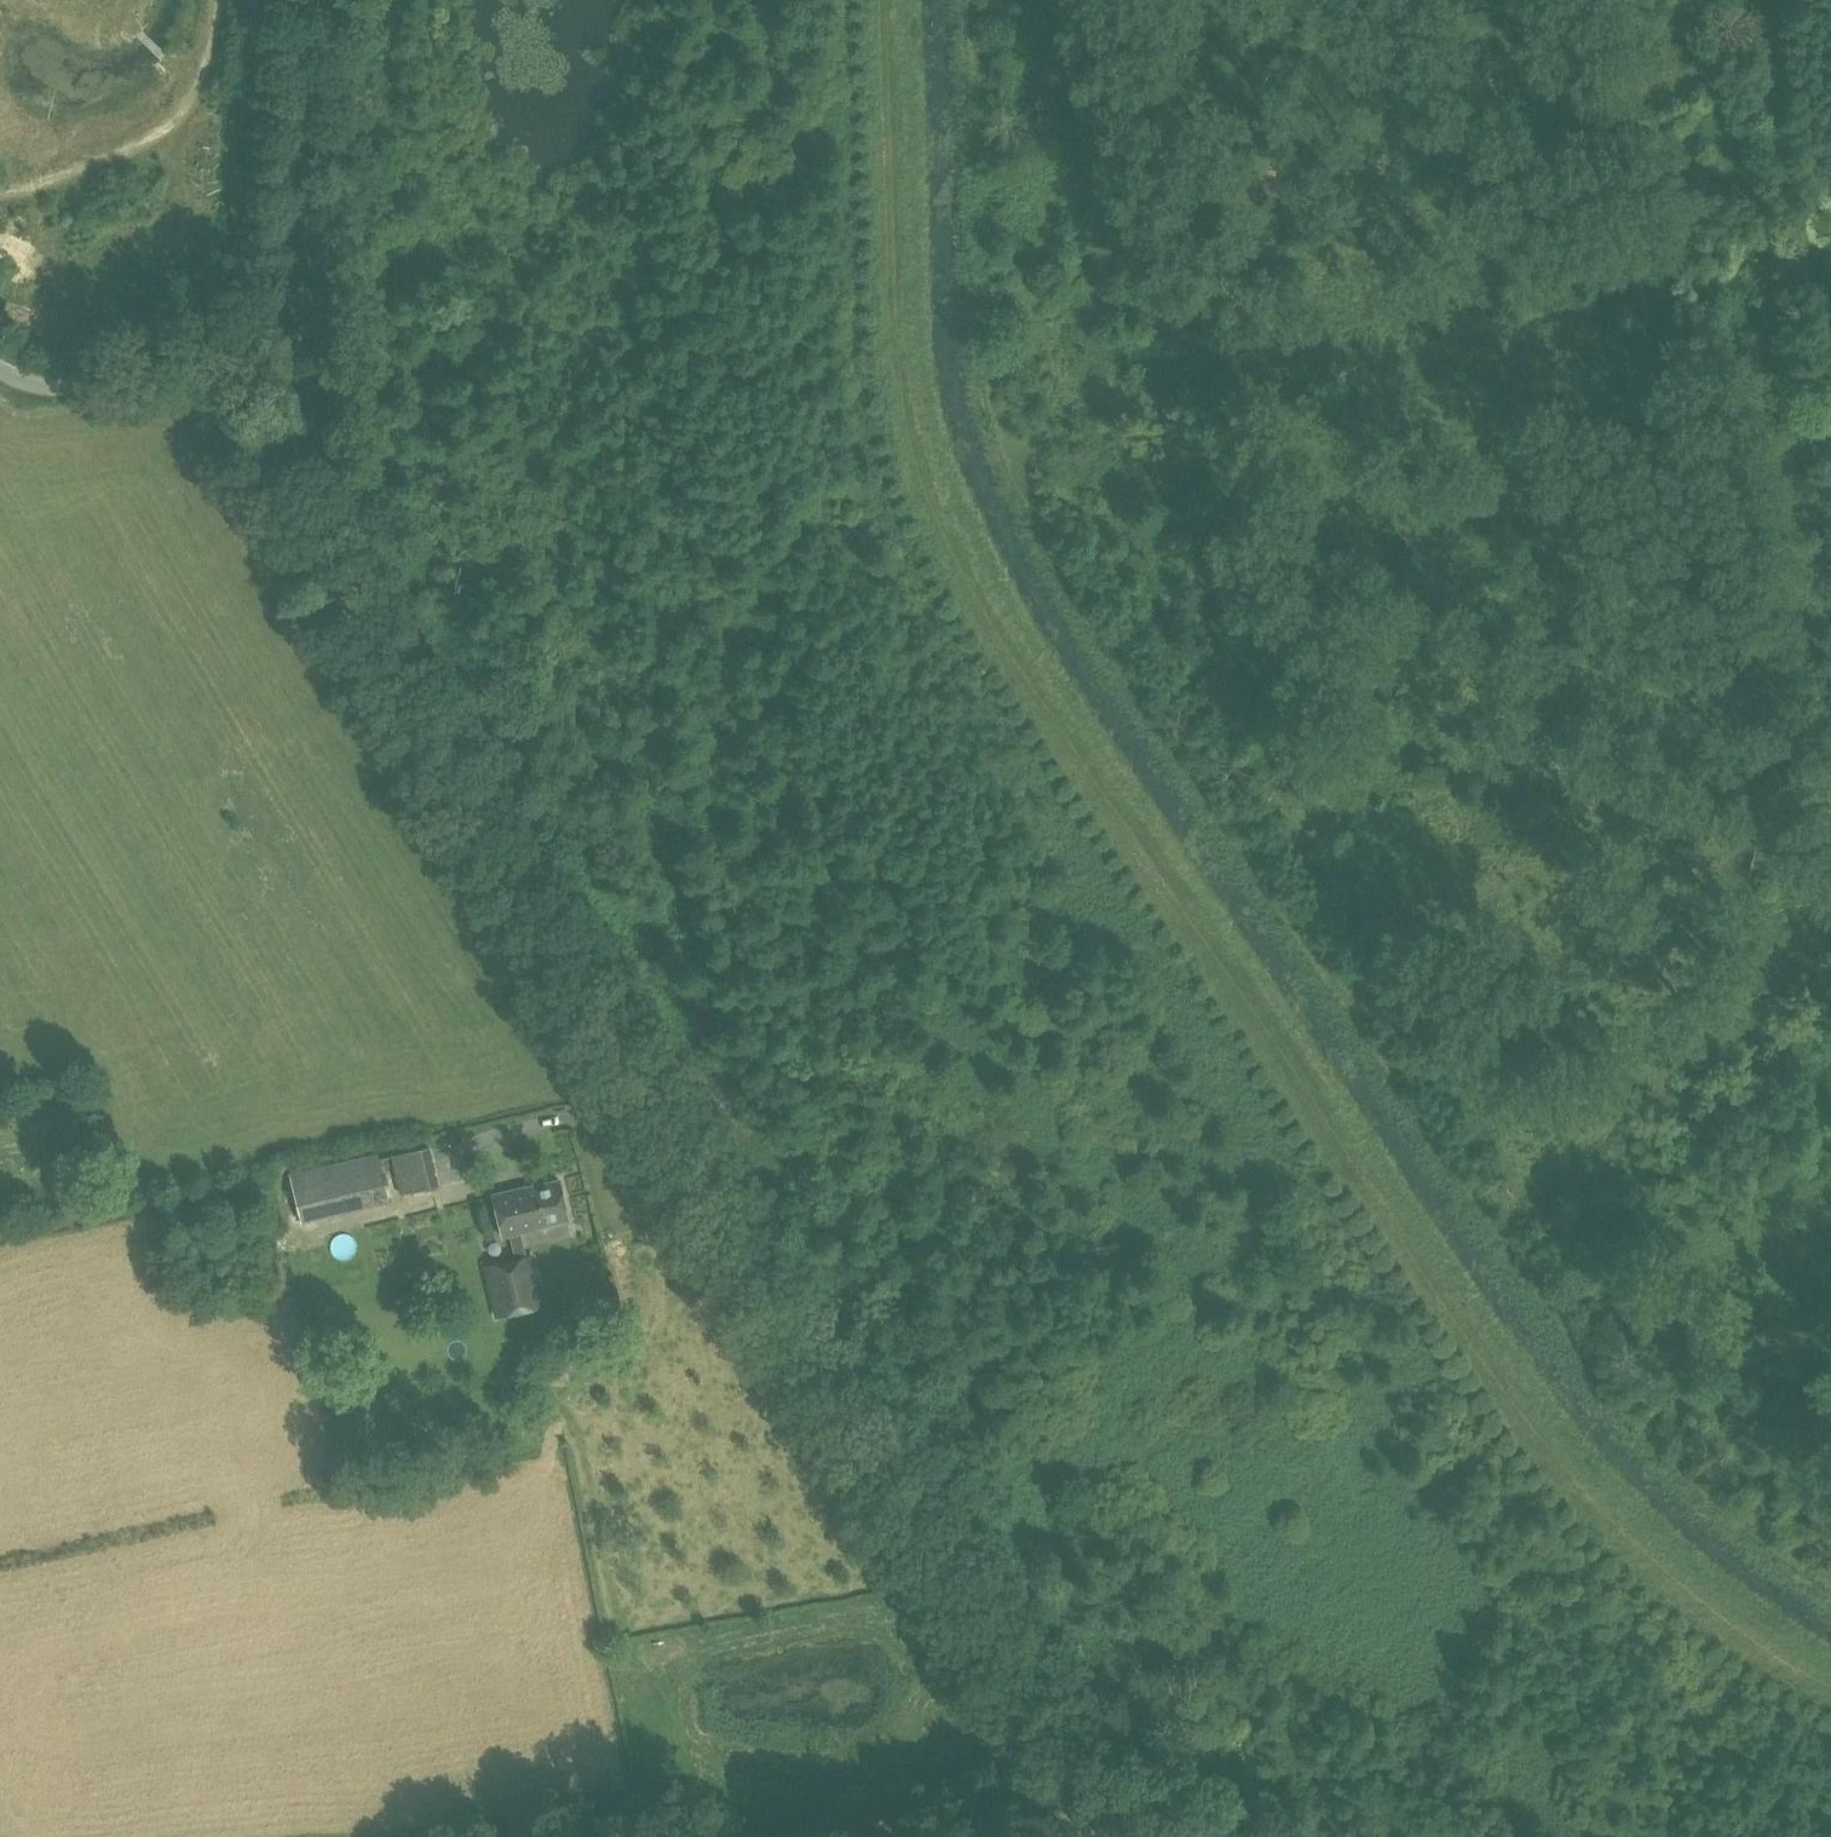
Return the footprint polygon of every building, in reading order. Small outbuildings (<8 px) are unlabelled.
[(380,1157),(389,1195),(440,1184),(431,1146),(380,1157)] [(389,1195),(380,1157),(379,1152),(290,1172),(302,1222),(390,1201),(389,1195)] [(558,1179),(493,1194),(503,1235),(509,1233),(515,1259),(525,1257),(519,1231),(568,1219),(558,1179)] [(483,1266),(496,1316),(546,1303),(534,1255),(525,1257),(515,1259),(483,1266)]
